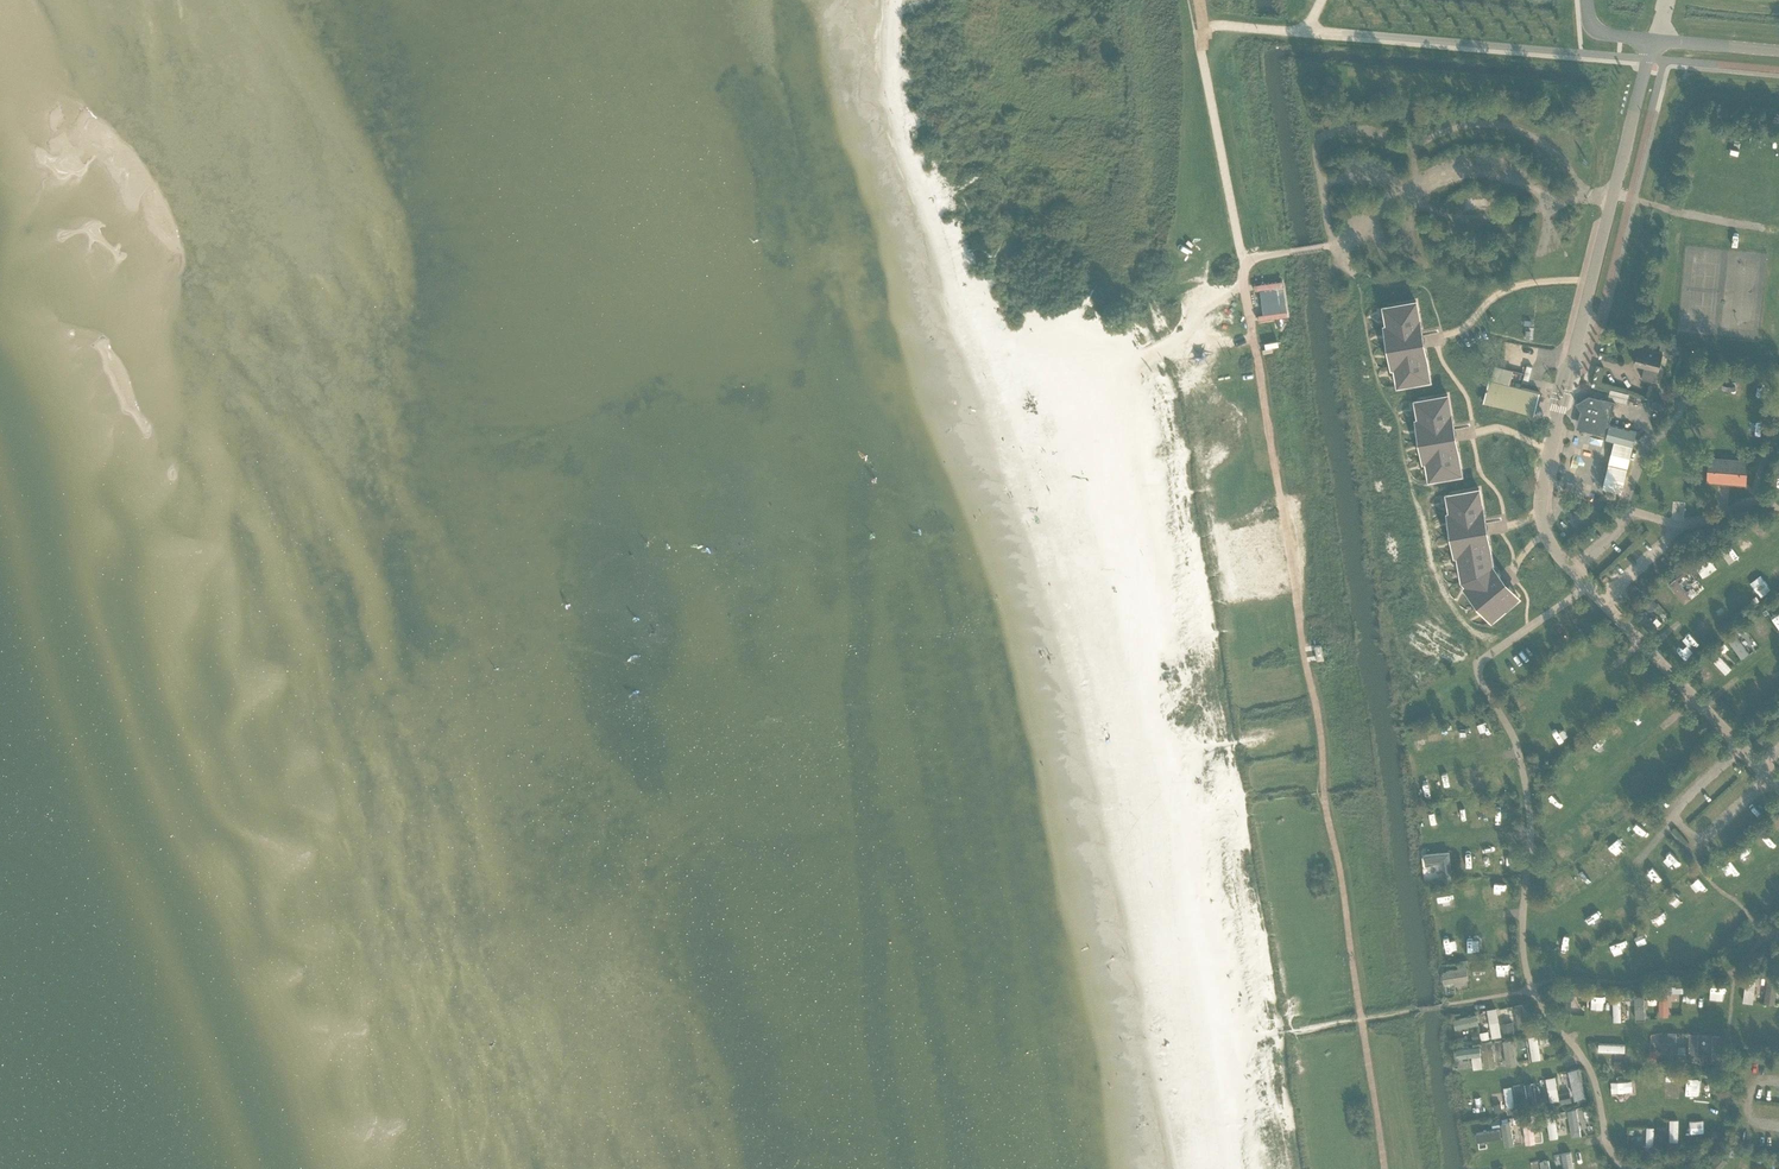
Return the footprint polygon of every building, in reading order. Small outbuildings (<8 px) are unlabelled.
[(1751,132),(1727,128),(1726,136),(1750,139),(1751,132)] [(1258,320),(1287,316),(1283,288),(1278,288),(1277,281),(1254,284),(1255,291),(1259,290),(1262,314),(1258,315),(1258,320)] [(1389,316),(1386,316),(1389,333),(1392,333),(1396,356),(1393,356),(1396,373),(1399,373),(1401,383),(1430,378),(1416,301),(1387,306),(1389,316)] [(1660,346),(1659,349),(1659,350),(1669,352),(1671,344),(1661,342),(1660,346)] [(1657,374),(1663,353),(1639,347),(1635,364),(1644,366),(1641,378),(1656,382),(1658,374),(1657,374)] [(1513,370),(1494,365),(1491,379),(1489,379),(1484,401),(1534,415),(1539,392),(1509,384),(1513,370)] [(1421,410),(1418,410),(1421,427),(1423,427),(1428,450),(1425,450),(1428,467),(1430,467),(1432,477),(1461,472),(1448,394),(1419,399),(1421,410)] [(1615,440),(1632,444),(1633,445),(1637,431),(1609,424),(1615,401),(1600,397),(1598,406),(1587,403),(1582,406),(1585,410),(1581,426),(1587,427),(1587,430),(1606,435),(1606,438),(1615,440)] [(1377,413),(1377,426),(1387,426),(1387,412),(1377,413)] [(1632,445),(1632,444),(1615,440),(1615,441),(1614,441),(1603,488),(1621,493),(1632,446),(1632,445)] [(1501,453),(1501,446),(1489,445),(1489,453),(1501,453)] [(1669,462),(1681,463),(1682,451),(1663,449),(1662,458),(1669,458),(1669,462)] [(1747,461),(1709,457),(1707,481),(1745,484),(1747,461)] [(1648,473),(1647,481),(1660,482),(1660,473),(1648,473)] [(1668,474),(1666,482),(1680,486),(1682,478),(1668,474)] [(1452,504),(1449,504),(1452,521),(1455,521),(1459,543),(1456,544),(1459,561),(1462,561),(1465,578),(1475,590),(1473,591),(1488,609),(1490,608),(1495,614),(1518,595),(1493,565),(1479,488),(1450,493),(1452,504)] [(1507,503),(1506,511),(1517,512),(1518,503),(1507,503)] [(1400,520),(1404,534),(1409,533),(1406,519),(1400,520)] [(1762,520),(1750,528),(1755,535),(1767,527),(1762,520)] [(1419,536),(1429,536),(1429,524),(1419,524),(1419,536)] [(1429,551),(1429,560),(1441,560),(1441,551),(1429,551)] [(1383,552),(1384,562),(1394,561),(1394,552),(1383,552)] [(1695,568),(1705,580),(1719,570),(1709,558),(1695,568)] [(1774,580),(1778,577),(1778,563),(1778,562),(1767,570),(1774,580)] [(1694,583),(1690,587),(1678,574),(1668,584),(1685,601),(1699,588),(1694,583)] [(1438,594),(1438,580),(1426,579),(1426,594),(1438,594)] [(1447,580),(1447,594),(1457,593),(1457,579),(1447,580)] [(1385,596),(1397,595),(1396,581),(1384,581),(1385,596)] [(1536,586),(1550,603),(1557,598),(1543,581),(1536,586)] [(1407,593),(1422,593),(1423,584),(1408,584),(1407,593)] [(1654,595),(1662,604),(1672,595),(1664,586),(1654,595)] [(1756,599),(1765,593),(1762,588),(1753,594),(1756,599)] [(1669,600),(1663,605),(1668,611),(1674,607),(1669,600)] [(1649,605),(1637,611),(1644,625),(1656,618),(1649,605)] [(1724,605),(1714,614),(1722,623),(1732,614),(1724,605)] [(1769,612),(1777,621),(1778,620),(1778,606),(1778,605),(1769,612)] [(1758,610),(1754,617),(1762,623),(1767,616),(1758,610)] [(1406,623),(1404,611),(1392,613),(1394,624),(1406,623)] [(1426,611),(1414,612),(1414,623),(1426,623),(1426,611)] [(1707,615),(1700,618),(1707,634),(1714,631),(1707,615)] [(1565,616),(1556,620),(1564,635),(1573,630),(1565,616)] [(1753,618),(1745,624),(1759,647),(1768,641),(1753,618)] [(1545,626),(1536,631),(1546,650),(1555,645),(1545,626)] [(1683,631),(1676,639),(1690,651),(1697,643),(1683,631)] [(1589,639),(1604,662),(1612,656),(1597,634),(1589,639)] [(1743,634),(1734,644),(1743,652),(1752,643),(1743,634)] [(1723,641),(1718,648),(1726,653),(1731,646),(1723,641)] [(1526,642),(1518,647),(1529,663),(1537,658),(1526,642)] [(1321,643),(1314,644),(1317,660),(1324,659),(1321,643)] [(1426,670),(1433,668),(1426,644),(1419,646),(1426,670)] [(1452,656),(1467,654),(1466,646),(1451,648),(1452,656)] [(1394,659),(1418,655),(1417,647),(1393,651),(1394,659)] [(1569,654),(1582,676),(1592,671),(1579,649),(1569,654)] [(1498,660),(1507,675),(1521,666),(1512,651),(1498,660)] [(1719,654),(1712,661),(1727,674),(1733,666),(1719,654)] [(1402,666),(1412,664),(1411,657),(1400,659),(1402,666)] [(1559,658),(1549,660),(1551,673),(1561,671),(1559,658)] [(1770,676),(1778,685),(1778,667),(1770,676)] [(1563,672),(1556,678),(1565,690),(1573,684),(1563,672)] [(1543,678),(1546,684),(1554,678),(1551,673),(1543,678)] [(1531,684),(1534,688),(1523,695),(1535,710),(1552,697),(1539,678),(1531,684)] [(1609,697),(1616,691),(1607,681),(1600,687),(1609,697)] [(1463,685),(1467,704),(1474,703),(1470,684),(1463,685)] [(1599,711),(1609,707),(1600,687),(1590,691),(1599,711)] [(1452,712),(1450,689),(1440,690),(1441,713),(1452,712)] [(1653,704),(1658,700),(1651,692),(1641,701),(1653,714),(1658,709),(1653,704)] [(1406,706),(1428,706),(1428,694),(1406,694),(1406,706)] [(1511,701),(1527,721),(1534,715),(1518,695),(1511,701)] [(1743,719),(1754,709),(1745,700),(1734,709),(1743,719)] [(1571,707),(1580,719),(1588,714),(1579,701),(1571,707)] [(1565,735),(1572,728),(1559,714),(1552,721),(1565,735)] [(1694,717),(1687,720),(1692,731),(1699,729),(1694,717)] [(1438,723),(1441,748),(1450,747),(1447,722),(1438,723)] [(1458,745),(1468,745),(1468,722),(1457,722),(1458,745)] [(1477,723),(1477,746),(1486,746),(1486,723),(1477,723)] [(1413,743),(1433,740),(1431,730),(1411,733),(1413,743)] [(1682,757),(1689,749),(1671,732),(1664,739),(1682,757)] [(1544,733),(1538,738),(1549,750),(1555,745),(1544,733)] [(1684,742),(1692,741),(1691,733),(1683,734),(1684,742)] [(1498,764),(1487,764),(1487,785),(1498,785),(1498,764)] [(1472,765),(1473,782),(1482,782),(1481,765),(1472,765)] [(1450,768),(1454,793),(1463,792),(1459,767),(1450,768)] [(1418,788),(1438,787),(1438,777),(1418,778),(1418,788)] [(1563,805),(1570,800),(1556,783),(1550,788),(1563,805)] [(1667,793),(1675,801),(1680,795),(1672,788),(1667,793)] [(1606,793),(1596,799),(1607,817),(1617,811),(1606,793)] [(1618,797),(1621,805),(1627,802),(1624,794),(1618,797)] [(1465,798),(1446,801),(1450,825),(1457,824),(1455,810),(1467,808),(1465,798)] [(1479,825),(1478,798),(1471,798),(1471,825),(1479,825)] [(1503,826),(1502,800),(1494,800),(1495,827),(1503,826)] [(1429,808),(1430,813),(1424,814),(1427,823),(1446,818),(1442,804),(1429,808)] [(1593,834),(1603,827),(1587,807),(1577,814),(1593,834)] [(1639,846),(1645,840),(1631,825),(1625,830),(1639,846)] [(1566,827),(1558,834),(1578,855),(1586,848),(1566,827)] [(1587,847),(1593,842),(1586,832),(1580,837),(1587,847)] [(1763,851),(1773,844),(1764,834),(1755,841),(1763,851)] [(1624,862),(1630,856),(1612,836),(1605,842),(1624,862)] [(1503,861),(1511,863),(1516,845),(1508,843),(1503,861)] [(1483,846),(1483,862),(1491,863),(1492,846),(1483,846)] [(1669,846),(1662,853),(1678,870),(1685,863),(1669,846)] [(1747,867),(1759,856),(1750,846),(1738,857),(1747,867)] [(1473,876),(1472,848),(1464,849),(1465,876),(1473,876)] [(1562,863),(1569,858),(1564,851),(1557,856),(1562,863)] [(1423,852),(1424,874),(1450,873),(1450,852),(1423,852)] [(1606,879),(1613,873),(1598,852),(1590,858),(1606,879)] [(1584,861),(1587,872),(1594,869),(1591,859),(1584,861)] [(1577,865),(1570,871),(1585,891),(1592,885),(1577,865)] [(1732,893),(1740,886),(1722,866),(1714,873),(1732,893)] [(1690,875),(1695,883),(1703,877),(1698,870),(1690,875)] [(1641,894),(1647,886),(1636,877),(1630,885),(1641,894)] [(1561,904),(1569,898),(1554,879),(1546,885),(1561,904)] [(1691,904),(1697,900),(1685,882),(1674,890),(1679,897),(1683,894),(1691,904)] [(1491,908),(1490,884),(1481,884),(1482,909),(1491,908)] [(1457,888),(1433,892),(1435,904),(1459,899),(1457,888)] [(1628,920),(1635,914),(1617,895),(1610,901),(1628,920)] [(1740,925),(1747,920),(1736,905),(1728,910),(1740,925)] [(1591,915),(1605,930),(1612,923),(1598,908),(1591,915)] [(1645,918),(1660,937),(1667,931),(1652,913),(1645,918)] [(1475,923),(1476,940),(1487,940),(1486,922),(1475,923)] [(1576,926),(1579,937),(1588,934),(1584,923),(1576,926)] [(1715,927),(1710,931),(1716,939),(1721,935),(1715,927)] [(1639,931),(1632,936),(1646,952),(1652,947),(1639,931)] [(1460,947),(1466,947),(1466,937),(1444,938),(1445,952),(1460,951),(1460,947)] [(1690,939),(1684,945),(1699,961),(1705,956),(1690,939)] [(1613,943),(1606,948),(1619,965),(1626,961),(1613,943)] [(1574,967),(1578,963),(1572,955),(1567,958),(1574,967)] [(1509,968),(1509,961),(1493,961),(1493,983),(1501,984),(1501,968),(1509,968)] [(1487,971),(1485,963),(1449,973),(1451,980),(1487,971)] [(1745,1002),(1755,1002),(1756,975),(1746,975),(1745,1002)] [(1767,976),(1766,1003),(1776,1003),(1777,976),(1767,976)] [(1671,985),(1660,985),(1659,1017),(1671,1017),(1671,995),(1683,995),(1683,988),(1671,988),(1671,985)] [(1658,997),(1656,989),(1648,991),(1649,999),(1658,997)] [(1693,991),(1684,990),(1684,1010),(1693,1011),(1693,991)] [(1636,993),(1636,1017),(1645,1017),(1645,994),(1636,993)] [(1599,1019),(1600,999),(1591,998),(1590,1018),(1599,1019)] [(1488,1025),(1500,1023),(1498,1006),(1486,1007),(1488,1025)] [(1456,1027),(1477,1026),(1477,1015),(1455,1016),(1456,1027)] [(1699,1060),(1698,1032),(1689,1032),(1690,1060),(1699,1060)] [(1531,1060),(1541,1059),(1540,1033),(1530,1033),(1531,1060)] [(1504,1038),(1506,1066),(1517,1065),(1515,1037),(1504,1038)] [(1484,1041),(1483,1065),(1495,1065),(1496,1042),(1484,1041)] [(1599,1054),(1624,1053),(1624,1042),(1599,1043),(1599,1054)] [(1457,1045),(1457,1058),(1482,1059),(1482,1046),(1457,1045)] [(1700,1053),(1699,1062),(1709,1062),(1709,1053),(1700,1053)] [(1661,1099),(1673,1099),(1673,1072),(1662,1072),(1661,1099)] [(1686,1072),(1686,1098),(1696,1098),(1696,1072),(1686,1072)] [(1549,1100),(1558,1100),(1558,1074),(1548,1075),(1549,1100)] [(1647,1104),(1648,1076),(1639,1076),(1638,1104),(1647,1104)] [(1611,1082),(1611,1109),(1622,1109),(1622,1082),(1611,1082)] [(1512,1084),(1504,1085),(1505,1106),(1514,1105),(1512,1084)] [(1487,1087),(1466,1092),(1469,1106),(1482,1103),(1481,1096),(1488,1094),(1487,1087)] [(1579,1107),(1569,1107),(1570,1137),(1580,1136),(1579,1107)] [(1547,1114),(1549,1138),(1558,1137),(1556,1114),(1547,1114)] [(1521,1115),(1510,1116),(1511,1123),(1504,1124),(1505,1145),(1517,1144),(1516,1124),(1521,1124),(1521,1115)] [(1535,1117),(1523,1117),(1525,1143),(1536,1143),(1535,1117)] [(1670,1118),(1670,1138),(1679,1138),(1679,1117),(1670,1118)] [(1562,1134),(1569,1132),(1567,1124),(1560,1126),(1562,1134)] [(1501,1141),(1501,1127),(1477,1128),(1477,1141),(1501,1141)] [(1706,1168),(1721,1168),(1728,1159),(1718,1152),(1706,1168)] [(1571,1153),(1563,1155),(1566,1165),(1574,1162),(1571,1153)] [(1541,1162),(1542,1168),(1550,1168),(1549,1160),(1541,1162)]
